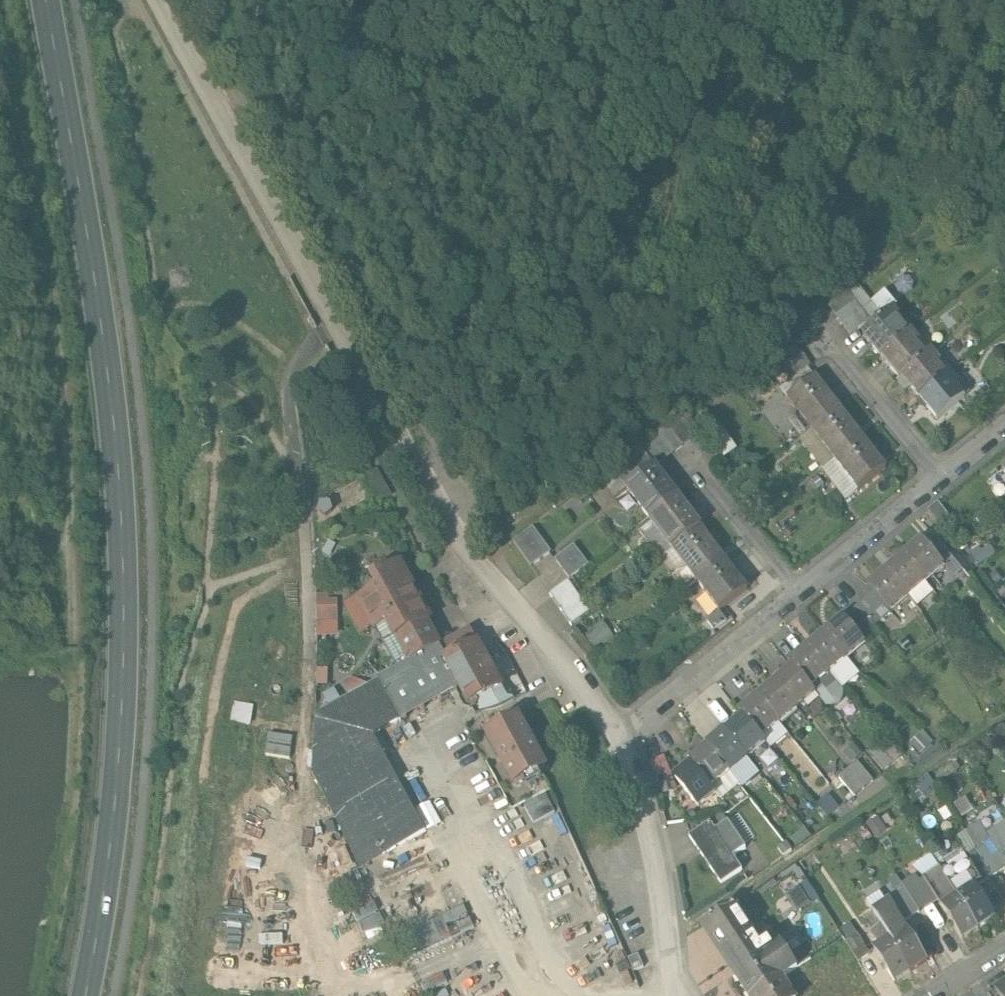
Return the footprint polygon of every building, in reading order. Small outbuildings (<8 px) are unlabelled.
[(866,276),(847,290),(855,300),(863,310),(870,319),(880,311),(866,294),(875,287),(866,276)] [(847,290),(829,304),(837,314),(855,300),(847,290)] [(855,300),(837,314),(844,324),(863,310),(855,300)] [(894,308),(864,334),(876,347),(882,356),(909,333),(898,320),(902,317),(894,308)] [(863,310),(844,324),(851,333),(870,319),(863,310)] [(909,333),(882,356),(900,378),(903,375),(927,355),(917,343),(921,339),(913,330),(909,333)] [(790,334),(771,348),(778,358),(797,343),(790,334)] [(797,343),(778,358),(786,369),(805,353),(797,343)] [(927,355),(903,375),(921,397),(949,374),(939,362),(943,360),(934,349),(927,355)] [(805,353),(786,369),(793,378),(808,366),(812,362),(805,353)] [(949,374),(921,397),(939,418),(966,396),(957,384),(960,381),(952,371),(949,374)] [(815,375),(788,396),(812,427),(839,405),(815,375)] [(839,405),(812,427),(835,457),(862,436),(839,405)] [(699,432),(685,413),(677,419),(690,439),(699,432)] [(690,439),(677,419),(667,426),(681,445),(690,439)] [(681,445),(667,426),(658,433),(672,453),(681,445)] [(672,453),(658,433),(650,439),(663,459),(672,453)] [(862,436),(835,457),(860,489),(887,468),(862,436)] [(663,459),(650,439),(640,447),(654,466),(663,459)] [(654,466),(626,488),(649,518),(677,497),(654,466)] [(700,527),(677,497),(649,518),(672,548),(700,527)] [(954,519),(937,499),(927,507),(942,524),(954,519)] [(700,527),(672,548),(696,579),(723,558),(700,527)] [(551,552),(532,528),(512,543),(530,568),(551,552)] [(941,542),(931,530),(922,538),(932,550),(941,542)] [(932,550),(922,538),(904,553),(926,580),(945,566),(932,550)] [(988,544),(967,556),(972,565),(995,552),(991,545),(988,544)] [(575,546),(556,561),(569,578),(588,564),(575,546)] [(904,553),(886,569),(908,595),(926,580),(904,553)] [(723,558),(696,579),(720,610),(747,589),(723,558)] [(399,568),(373,582),(378,591),(358,601),(374,630),(384,624),(393,641),(396,639),(408,664),(409,666),(437,651),(423,625),(428,622),(413,595),(409,593),(404,585),(406,582),(399,568)] [(908,595),(886,569),(867,584),(874,591),(890,610),(908,595)] [(994,583),(1001,576),(994,569),(987,575),(994,583)] [(568,580),(550,594),(572,625),(589,612),(568,580)] [(890,610),(874,591),(863,600),(879,619),(890,610)] [(879,619),(863,600),(853,608),(870,627),(879,619)] [(870,627),(853,608),(843,617),(859,636),(870,627)] [(842,616),(823,632),(846,658),(865,643),(859,636),(843,617),(842,616)] [(846,658),(823,632),(806,646),(829,672),(846,658)] [(501,687),(468,634),(437,651),(461,692),(468,705),(501,687)] [(829,672),(806,646),(788,661),(792,666),(810,688),(829,672)] [(437,651),(409,666),(408,664),(376,680),(377,683),(385,697),(376,702),(390,729),(400,723),(401,725),(461,692),(437,651)] [(810,688),(792,666),(774,681),(797,708),(815,693),(810,688)] [(797,708),(774,681),(756,695),(779,723),(797,708)] [(425,833),(373,740),(401,725),(400,723),(390,729),(376,702),(385,697),(377,683),(318,715),(317,738),(330,761),(384,856),(425,833)] [(779,723),(756,695),(739,710),(743,715),(761,737),(779,723)] [(743,715),(725,730),(745,754),(748,757),(766,742),(761,737),(743,715)] [(521,717),(488,736),(515,786),(549,768),(521,717)] [(923,729),(909,742),(920,753),(933,740),(923,729)] [(725,730),(707,745),(727,769),(730,772),(749,759),(745,754),(725,730)] [(887,736),(870,751),(884,766),(901,751),(887,736)] [(842,752),(852,763),(863,753),(853,742),(842,752)] [(707,745),(689,760),(690,762),(711,787),(721,780),(718,776),(727,769),(707,745)] [(665,758),(654,763),(662,782),(673,777),(665,758)] [(384,856),(330,761),(311,772),(360,870),(384,856)] [(873,779),(858,761),(848,769),(863,788),(873,779)] [(711,787),(690,762),(673,776),(699,808),(716,794),(711,787)] [(863,788),(848,769),(839,776),(854,795),(863,788)] [(926,774),(914,782),(925,798),(937,789),(926,774)] [(840,807),(828,793),(816,803),(828,817),(840,807)] [(739,814),(727,822),(743,845),(754,837),(739,814)] [(878,816),(866,823),(875,837),(886,830),(878,816)] [(716,830),(710,822),(690,836),(722,883),(742,868),(733,856),(745,848),(743,845),(727,822),(716,830)] [(804,827),(798,832),(803,840),(810,836),(804,827)] [(996,848),(988,836),(973,845),(993,875),(994,876),(1004,869),(1004,868),(1004,867),(1004,842),(996,848)] [(785,839),(775,845),(782,855),(793,848),(785,839)] [(598,899),(572,841),(538,857),(564,914),(598,899)] [(993,875),(973,845),(963,852),(982,882),(993,875)] [(950,881),(940,866),(923,876),(965,938),(980,928),(960,897),(950,881)] [(969,891),(959,876),(950,881),(960,897),(969,891)] [(904,923),(922,912),(904,883),(894,889),(899,897),(891,902),(904,923)] [(995,918),(975,888),(969,891),(960,897),(980,928),(995,918)] [(904,923),(891,902),(875,913),(883,925),(893,940),(913,971),(935,956),(924,940),(917,944),(904,923)] [(733,904),(703,924),(751,995),(755,995),(798,967),(782,944),(767,954),(733,904)] [(883,925),(875,913),(867,918),(874,930),(883,925)] [(893,940),(883,925),(874,930),(884,945),(893,940)] [(873,954),(859,933),(847,940),(861,962),(873,954)] [(913,971),(893,940),(884,945),(877,950),(897,981),(913,971)] [(640,951),(629,957),(635,970),(646,965),(640,951)] [(755,995),(795,995),(791,990),(816,973),(808,961),(798,967),(755,995)] [(791,990),(795,995),(802,995),(803,995),(823,982),(816,973),(791,990)] [(803,995),(832,995),(823,982),(803,995)] [(989,993),(991,995),(1004,995),(1004,983),(989,993)]
